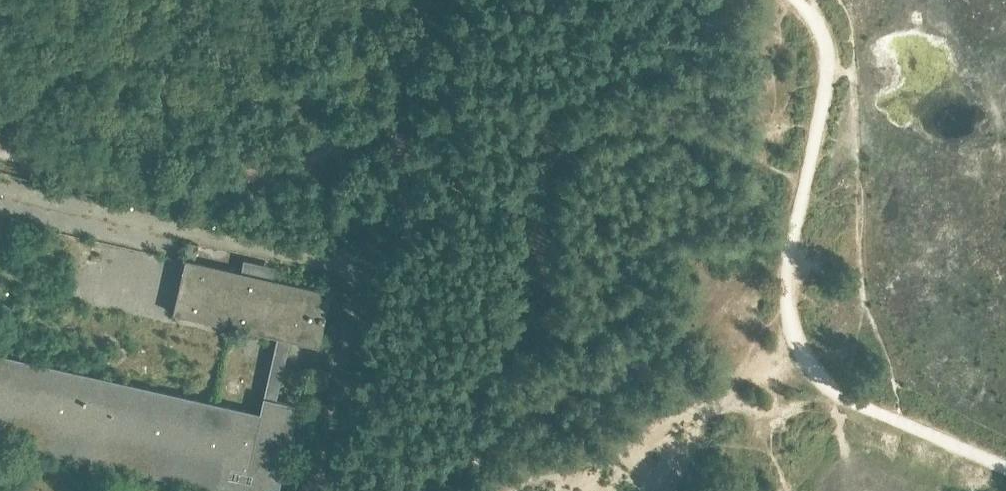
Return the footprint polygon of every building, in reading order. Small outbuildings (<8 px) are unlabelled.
[(199,243),(190,241),(173,313),(277,337),(264,397),(263,397),(260,412),(0,353),(0,440),(209,487),(225,490),(226,490),(227,490),(278,490),(298,405),(276,400),(290,339),(319,346),(331,292),(195,261),(199,243)]
